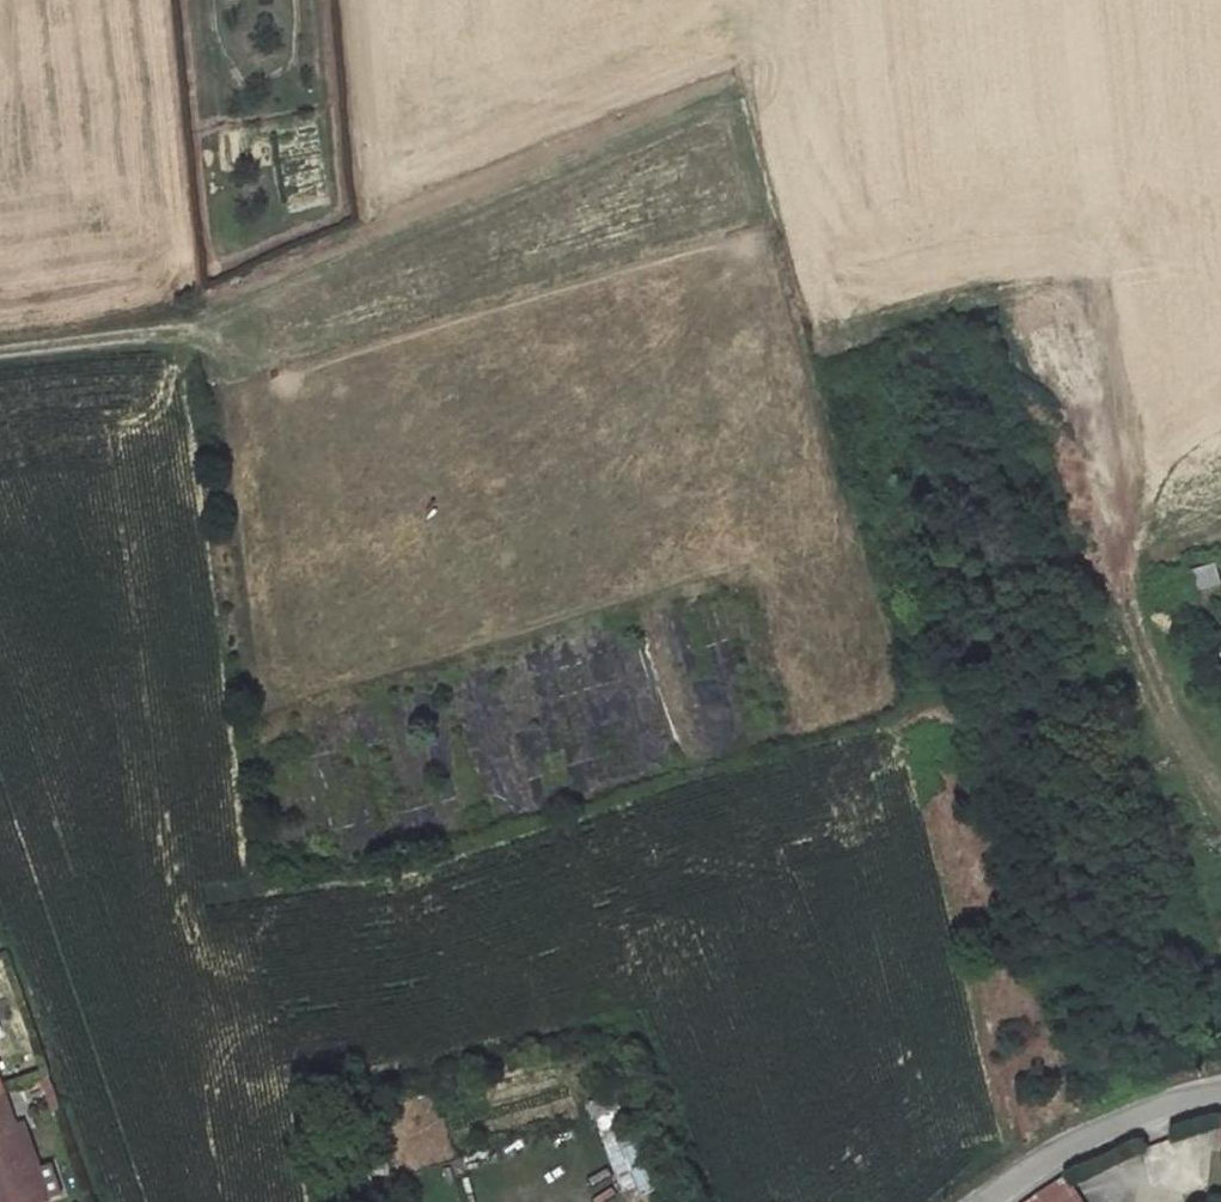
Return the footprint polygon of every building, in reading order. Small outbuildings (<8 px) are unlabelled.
[(1220,584),(1220,582),(1215,562),(1191,569),(1197,590),(1220,584)] [(22,1123),(14,1126),(2,1092),(0,1092),(0,1201),(37,1201),(39,1201),(33,1184),(42,1181),(22,1123)] [(654,1190),(615,1094),(590,1105),(628,1200),(654,1190)] [(1078,1197),(1066,1174),(1034,1195),(1024,1201),(1081,1201),(1078,1197)] [(48,1198),(42,1181),(33,1184),(39,1201),(48,1198)]
